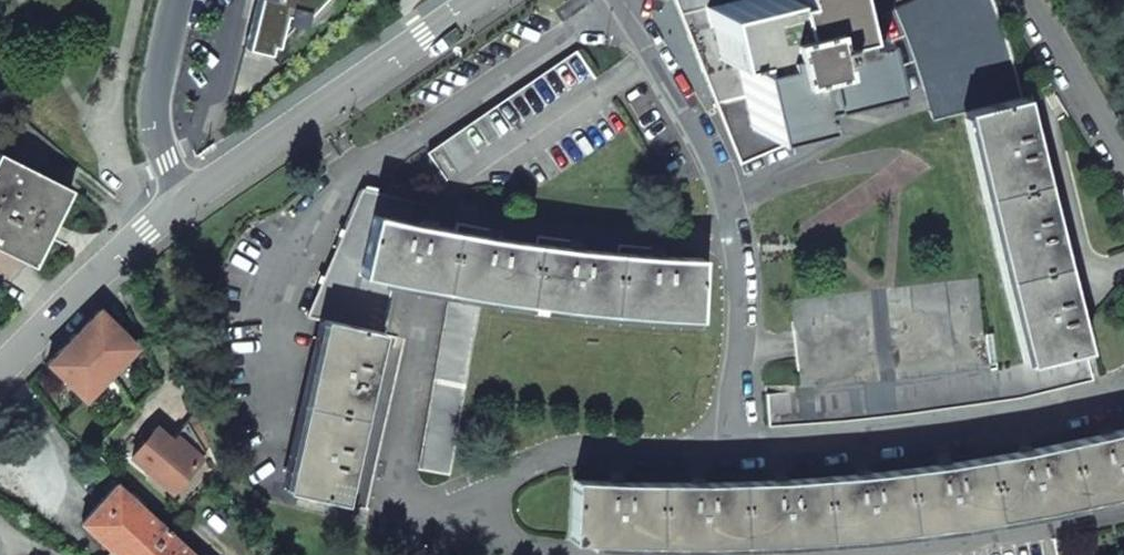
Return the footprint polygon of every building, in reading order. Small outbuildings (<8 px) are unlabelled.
[(244,48),(268,54),(319,0),(256,0),(244,48)] [(739,164),(809,136),(804,118),(752,130),(734,55),(717,59),(705,7),(717,0),(672,0),(739,164)] [(705,7),(717,59),(734,55),(752,130),(804,118),(800,101),(876,83),(863,31),(846,35),(837,0),(735,0),(705,7)] [(846,35),(863,31),(855,0),(837,0),(846,35)] [(894,10),(917,70),(930,111),(932,121),(964,113),(1023,99),(1013,61),(992,1),(992,0),(889,0),(894,10)] [(427,154),(445,181),(594,79),(576,52),(427,154)] [(964,113),(1024,363),(1084,349),(1075,314),(1023,99),(964,113)] [(0,164),(0,250),(39,269),(55,239),(77,194),(4,157),(0,164)] [(361,190),(307,316),(322,319),(381,333),(384,334),(396,283),(357,274),(372,215),(406,222),(411,201),(361,190)] [(372,215),(357,274),(396,283),(450,293),(480,298),(533,306),(584,312),(644,317),(697,320),(699,259),(651,257),(569,249),(487,238),(406,222),(372,215)] [(898,383),(989,369),(984,333),(978,277),(788,299),(800,392),(841,389),(898,383)] [(450,293),(418,470),(448,475),(480,298),(450,293)] [(93,317),(74,337),(111,374),(137,348),(111,322),(100,311),(93,317)] [(322,319),(283,488),(342,502),(381,333),(322,319)] [(74,337),(68,343),(105,380),(111,374),(74,337)] [(68,343),(47,363),(84,400),(105,380),(68,343)] [(765,395),(768,425),(827,422),(901,414),(1018,397),(1091,380),(1084,349),(1024,363),(989,369),(898,383),(841,389),(800,392),(765,395)] [(131,457),(170,491),(204,453),(185,423),(170,442),(155,429),(131,457)] [(568,541),(605,543),(637,545),(704,545),(780,542),(843,538),(914,531),(972,522),(1025,513),(1068,505),(1103,497),(1123,492),(1123,430),(1103,435),(1056,445),(1026,451),(967,461),(894,472),(825,478),(738,483),(639,483),(573,480),(568,541)] [(166,533),(116,485),(81,522),(116,554),(145,554),(166,533)] [(145,554),(190,554),(166,533),(145,554)]
